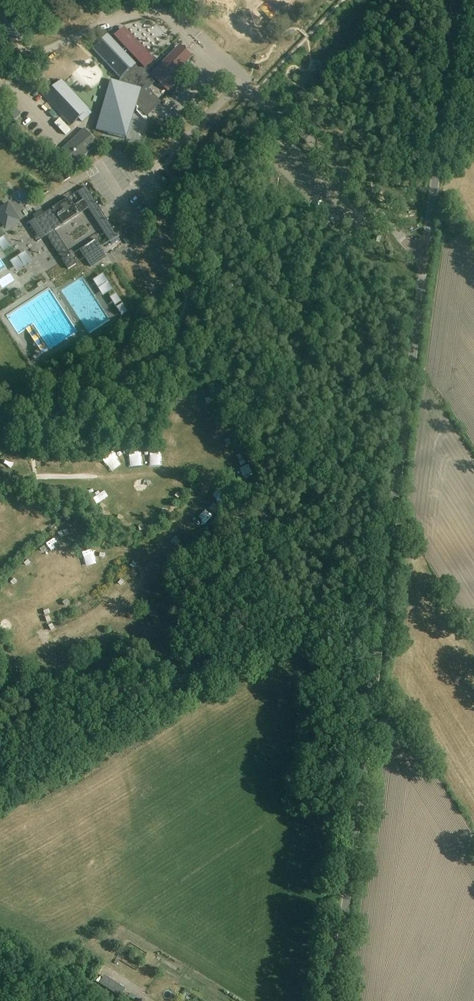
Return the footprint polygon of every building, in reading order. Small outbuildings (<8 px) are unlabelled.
[(23,37),(13,16),(2,21),(11,42),(23,37)] [(258,26),(250,42),(261,47),(269,32),(258,26)] [(120,79),(119,82),(111,80),(96,130),(127,139),(135,109),(138,107),(146,116),(161,102),(148,89),(155,82),(143,70),(153,61),(123,29),(112,40),(108,35),(93,49),(120,79)] [(172,53),(160,65),(150,75),(157,82),(158,81),(168,91),(177,81),(183,75),(179,71),(184,65),(181,63),(188,55),(181,49),(174,56),(172,53)] [(71,126),(79,119),(82,122),(91,113),(88,110),(89,109),(61,80),(44,96),(71,126)] [(62,149),(76,164),(98,143),(84,129),(62,149)] [(44,214),(36,219),(46,235),(79,214),(74,206),(69,198),(68,198),(67,197),(65,198),(66,199),(56,206),(56,204),(54,206),(54,207),(47,212),(52,220),(49,222),(44,214)] [(0,206),(0,221),(6,229),(20,220),(8,201),(0,206)] [(91,215),(94,220),(101,215),(98,210),(91,215)] [(71,255),(63,260),(68,269),(76,264),(71,255)] [(173,420),(177,423),(184,412),(180,410),(173,420)] [(177,423),(183,427),(190,418),(185,414),(177,423)] [(224,450),(234,445),(228,433),(219,438),(224,450)] [(237,449),(229,456),(235,465),(244,458),(237,449)] [(127,457),(129,470),(136,469),(134,456),(127,457)] [(252,479),(257,474),(251,468),(246,472),(252,479)] [(182,493),(191,483),(187,480),(178,490),(182,493)] [(106,490),(97,501),(106,508),(114,497),(106,490)] [(162,504),(169,513),(178,505),(171,496),(162,504)] [(0,505),(0,512),(2,518),(11,515),(7,503),(0,505)] [(20,505),(23,516),(29,515),(26,504),(20,505)] [(116,512),(122,519),(132,511),(125,504),(116,512)] [(148,519),(152,530),(162,526),(158,515),(148,519)] [(209,529),(215,526),(211,517),(205,520),(209,529)] [(56,553),(64,546),(59,540),(51,547),(56,553)] [(28,583),(34,576),(26,569),(20,576),(28,583)] [(15,585),(9,590),(18,601),(24,595),(15,585)] [(36,630),(45,627),(40,615),(31,618),(36,630)]
